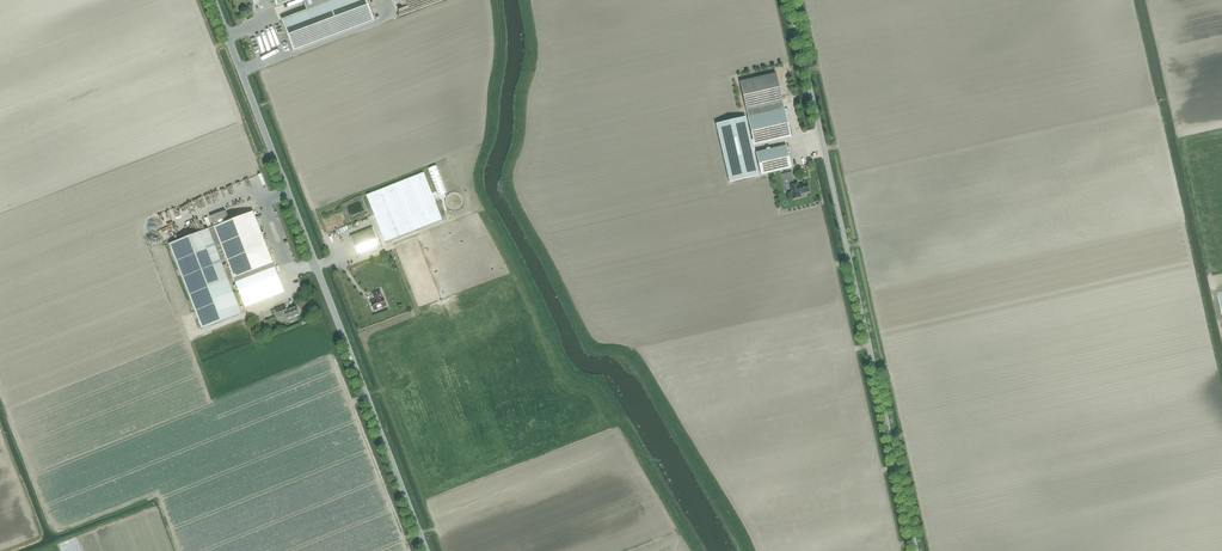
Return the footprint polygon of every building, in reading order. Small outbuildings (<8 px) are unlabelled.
[(307,10),(282,19),(293,51),(374,21),(367,0),(303,0),(307,10)] [(716,124),(730,182),(759,176),(752,146),(791,137),(776,72),(739,81),(753,140),(751,141),(745,117),(716,124)] [(780,146),(756,152),(761,175),(765,174),(791,168),(786,145),(780,146)] [(395,183),(366,195),(385,242),(413,230),(442,219),(424,172),(395,183)] [(792,177),(783,180),(784,185),(789,183),(789,184),(792,199),(801,197),(800,193),(810,191),(808,183),(798,185),(797,183),(794,184),(792,177)] [(284,292),(253,212),(229,221),(225,211),(210,217),(214,227),(169,244),(189,296),(202,329),(241,313),(222,263),(226,262),(224,257),(225,256),(233,278),(245,307),(284,292)] [(359,259),(381,250),(373,228),(350,237),(359,259)] [(380,310),(381,309),(382,308),(386,306),(383,297),(382,298),(380,291),(373,294),(375,300),(371,302),(374,311),(378,309),(379,310),(380,310)] [(285,314),(287,319),(299,314),(296,307),(285,311),(283,307),(275,310),(277,314),(281,312),(282,316),(285,314)]
